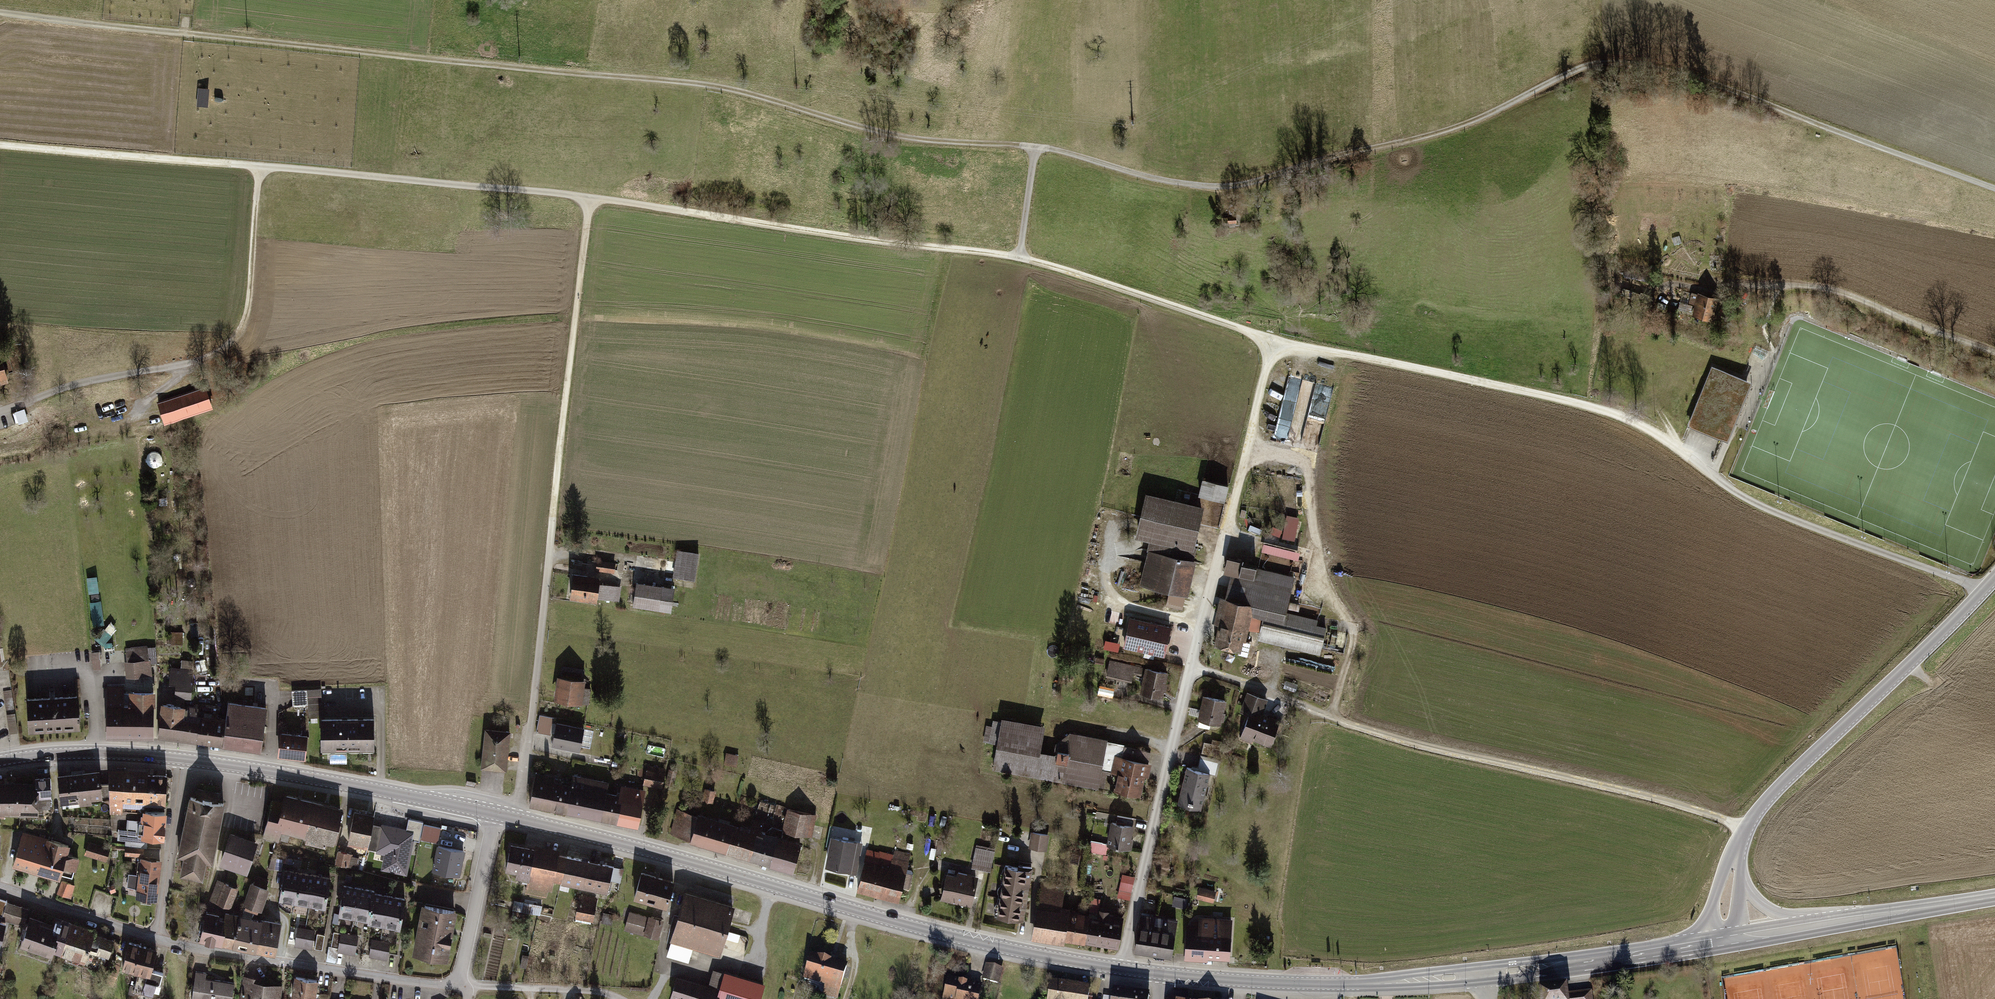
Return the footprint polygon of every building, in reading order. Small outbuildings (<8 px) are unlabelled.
[(1688,303),(1695,305),(1698,292),(1691,291),(1688,303)] [(1719,297),(1698,292),(1695,305),(1692,315),(1713,320),(1719,297)] [(1725,438),(1728,440),(1752,381),(1749,379),(1712,365),(1688,424),(1725,438)] [(1291,425),(1302,382),(1294,380),(1292,389),(1290,388),(1281,423),(1291,425)] [(205,386),(156,401),(162,423),(212,408),(205,386)] [(19,424),(30,420),(26,409),(15,412),(19,424)] [(1229,487),(1202,480),(1198,496),(1225,504),(1229,487)] [(1199,524),(1202,507),(1146,494),(1141,514),(1135,539),(1149,542),(1192,552),(1199,524)] [(1283,537),(1295,540),(1301,518),(1288,514),(1283,537)] [(1139,585),(1185,596),(1195,553),(1192,552),(1149,542),(1139,585)] [(1265,543),(1262,551),(1300,561),(1302,552),(1265,543)] [(698,554),(676,551),(672,578),(694,580),(698,554)] [(1294,575),(1227,560),(1224,573),(1231,575),(1226,599),(1255,605),(1285,612),(1294,575)] [(614,563),(595,561),(594,571),(613,573),(614,563)] [(599,577),(573,574),(570,595),(618,602),(620,586),(598,584),(599,577)] [(673,588),(635,583),(632,607),(670,613),(673,588)] [(1226,599),(1219,597),(1208,646),(1244,654),(1247,638),(1255,605),(1226,599)] [(1321,654),(1328,621),(1285,612),(1255,605),(1247,638),(1321,654)] [(1173,626),(1130,616),(1123,646),(1166,656),(1173,626)] [(128,677),(153,676),(153,663),(158,662),(157,645),(126,647),(128,677)] [(1134,666),(1109,661),(1106,677),(1131,682),(1134,666)] [(192,668),(171,666),(170,681),(176,682),(175,695),(189,696),(192,668)] [(1167,674),(1145,669),(1139,693),(1162,698),(1167,674)] [(583,681),(557,678),(554,702),(580,706),(583,681)] [(121,686),(104,687),(105,738),(154,736),(153,692),(121,693),(121,686)] [(320,688),(291,689),(292,705),(307,704),(308,710),(322,709),(320,688)] [(1247,716),(1240,741),(1251,744),(1269,750),(1278,720),(1263,716),(1267,701),(1246,695),(1240,714),(1247,716)] [(75,696),(26,699),(28,733),(78,730),(75,696)] [(1226,703),(1202,696),(1197,719),(1221,726),(1226,703)] [(265,707),(226,703),(224,719),(221,746),(260,751),(265,707)] [(196,743),(199,716),(184,715),(185,707),(160,704),(156,738),(196,743)] [(541,715),(538,732),(552,734),(556,717),(541,715)] [(199,716),(196,743),(221,746),(224,719),(199,716)] [(372,718),(319,720),(320,752),(373,750),(372,718)] [(1045,726),(1001,719),(993,766),(1100,784),(1107,739),(1072,734),(1068,757),(1040,753),(1045,726)] [(585,727),(557,721),(552,744),(580,750),(585,727)] [(509,733),(484,730),(480,769),(505,772),(509,733)] [(307,737),(279,733),(276,756),(304,760),(307,737)] [(729,753),(727,763),(738,765),(740,755),(729,753)] [(1144,798),(1150,764),(1114,757),(1111,774),(1117,775),(1114,792),(1144,798)] [(162,804),(164,773),(144,772),(145,767),(110,765),(108,809),(138,811),(139,803),(162,804)] [(664,770),(647,766),(643,785),(660,788),(664,770)] [(97,768),(76,770),(80,802),(89,801),(89,797),(100,796),(97,768)] [(1209,774),(1186,768),(1177,805),(1201,811),(1209,774)] [(74,803),(80,802),(76,770),(58,772),(61,800),(73,799),(74,803)] [(571,780),(535,772),(529,802),(565,809),(571,780)] [(605,792),(607,783),(572,775),(571,780),(565,809),(600,816),(605,792)] [(35,776),(35,780),(36,793),(37,807),(49,807),(49,776),(35,776)] [(32,797),(36,793),(35,780),(0,781),(0,796),(32,797)] [(618,795),(605,792),(600,816),(638,824),(644,791),(620,786),(618,795)] [(36,793),(32,797),(0,796),(0,811),(37,811),(37,807),(36,793)] [(303,837),(313,801),(283,794),(280,805),(271,803),(263,837),(292,844),(294,835),(303,837)] [(202,800),(190,797),(178,855),(185,857),(182,874),(201,878),(205,861),(211,862),(223,804),(212,802),(213,800),(208,799),(203,798),(202,800)] [(313,801),(303,837),(333,845),(342,808),(313,801)] [(163,810),(142,809),(142,818),(127,817),(125,845),(145,846),(146,835),(162,836),(163,810)] [(815,815),(786,809),(782,830),(810,837),(815,815)] [(347,840),(372,845),(375,825),(377,815),(354,810),(347,840)] [(696,816),(676,810),(669,835),(690,841),(696,816)] [(733,823),(697,813),(696,816),(690,841),(689,842),(725,852),(733,823)] [(379,826),(375,825),(372,845),(371,847),(384,850),(380,871),(407,876),(414,840),(419,841),(423,820),(407,817),(405,826),(380,822),(379,826)] [(725,854),(752,861),(761,832),(763,824),(752,820),(750,828),(733,823),(725,852),(725,854)] [(1135,825),(1110,820),(1106,844),(1131,848),(1135,825)] [(440,826),(425,823),(423,839),(437,841),(440,826)] [(1048,834),(1030,831),(1027,846),(1046,849),(1048,834)] [(13,866),(36,872),(44,839),(22,832),(13,866)] [(257,841),(228,832),(218,865),(247,874),(257,841)] [(800,842),(761,832),(752,861),(792,872),(800,842)] [(858,842),(831,837),(825,866),(852,871),(858,842)] [(69,846),(44,839),(36,872),(58,879),(62,867),(73,871),(77,856),(67,853),(69,846)] [(110,848),(88,841),(84,855),(106,862),(110,848)] [(534,847),(510,842),(503,872),(527,877),(534,847)] [(568,851),(534,844),(534,847),(527,877),(525,890),(551,895),(554,880),(562,881),(567,855),(568,851)] [(465,851),(436,845),(431,871),(460,877),(465,851)] [(996,850),(976,845),(972,867),(992,871),(996,850)] [(909,855),(893,851),(889,865),(866,859),(858,888),(897,899),(909,855)] [(359,867),(361,854),(339,853),(338,865),(359,867)] [(1170,855),(1160,854),(1159,863),(1168,865),(1170,855)] [(590,860),(567,855),(562,881),(584,886),(590,860)] [(160,859),(139,856),(134,897),(155,900),(160,859)] [(612,865),(590,860),(584,886),(607,891),(612,865)] [(1031,868),(1003,864),(995,915),(1023,920),(1031,868)] [(293,902),(298,871),(283,869),(278,900),(293,902)] [(309,905),(314,874),(298,871),(293,902),(309,905)] [(673,880),(641,871),(633,898),(666,907),(673,880)] [(976,879),(946,873),(941,900),(971,906),(976,879)] [(324,907),(329,876),(314,874),(309,905),(324,907)] [(1133,881),(1122,878),(1119,890),(1130,892),(1133,881)] [(62,880),(57,892),(70,898),(75,885),(62,880)] [(237,889),(217,880),(209,900),(230,909),(237,889)] [(1066,885),(1040,880),(1030,938),(1063,944),(1064,937),(1069,910),(1070,908),(1062,907),(1066,885)] [(266,889),(249,883),(242,905),(259,911),(266,889)] [(354,917),(358,886),(342,884),(338,914),(354,917)] [(358,886),(354,917),(369,919),(373,892),(374,888),(358,886)] [(1216,891),(1198,886),(1197,898),(1213,902),(1216,891)] [(731,904),(681,890),(667,939),(717,953),(731,904)] [(384,927),(389,895),(373,892),(369,919),(368,925),(384,927)] [(389,895),(384,927),(399,929),(404,897),(389,895)] [(596,898),(579,895),(574,918),(592,922),(596,898)] [(0,897),(0,915),(23,923),(29,907),(0,897)] [(456,909),(421,903),(412,953),(447,959),(456,909)] [(1096,915),(1091,914),(1086,941),(1118,947),(1124,914),(1097,909),(1096,915)] [(662,920),(628,910),(623,928),(657,937),(662,920)] [(1091,914),(1069,910),(1064,937),(1086,941),(1091,914)] [(217,945),(222,915),(203,911),(197,942),(217,945)] [(1176,917),(1139,912),(1135,951),(1171,956),(1176,917)] [(236,949),(241,918),(222,915),(217,945),(236,949)] [(53,948),(58,950),(68,921),(58,917),(55,925),(31,916),(21,943),(51,953),(53,948)] [(255,952),(260,921),(241,918),(236,949),(255,952)] [(1199,928),(1187,927),(1185,955),(1230,957),(1231,919),(1212,918),(1199,918),(1199,928)] [(81,966),(82,962),(96,935),(97,931),(68,921),(58,950),(67,953),(65,960),(81,966)] [(274,955),(279,925),(260,921),(255,952),(274,955)] [(314,930),(296,929),(294,946),(313,948),(314,930)] [(358,936),(340,933),(341,931),(333,930),(331,944),(338,945),(337,949),(355,952),(358,936)] [(113,941),(96,935),(82,962),(103,969),(113,941)] [(388,942),(370,940),(368,955),(386,957),(388,942)] [(146,946),(128,941),(121,966),(139,970),(146,946)] [(155,948),(146,946),(139,970),(135,988),(156,994),(162,971),(150,968),(155,948)] [(847,966),(810,955),(803,980),(825,986),(823,994),(838,998),(847,966)] [(1002,968),(985,964),(981,981),(999,986),(1002,968)] [(676,976),(669,998),(674,998),(759,998),(764,983),(712,968),(707,985),(676,976)] [(194,972),(190,998),(231,998),(233,984),(206,980),(207,973),(194,972)] [(293,975),(290,998),(313,998),(316,978),(293,975)] [(243,976),(240,998),(279,998),(282,982),(243,976)] [(947,977),(943,998),(979,998),(982,983),(947,977)] [(1050,979),(1047,998),(1088,998),(1090,984),(1050,979)] [(1113,989),(1112,998),(1148,998),(1149,993),(1113,989)] [(1540,992),(1541,998),(1569,998),(1568,989),(1540,992)] [(1572,998),(1592,998),(1592,991),(1571,993),(1572,998)]
